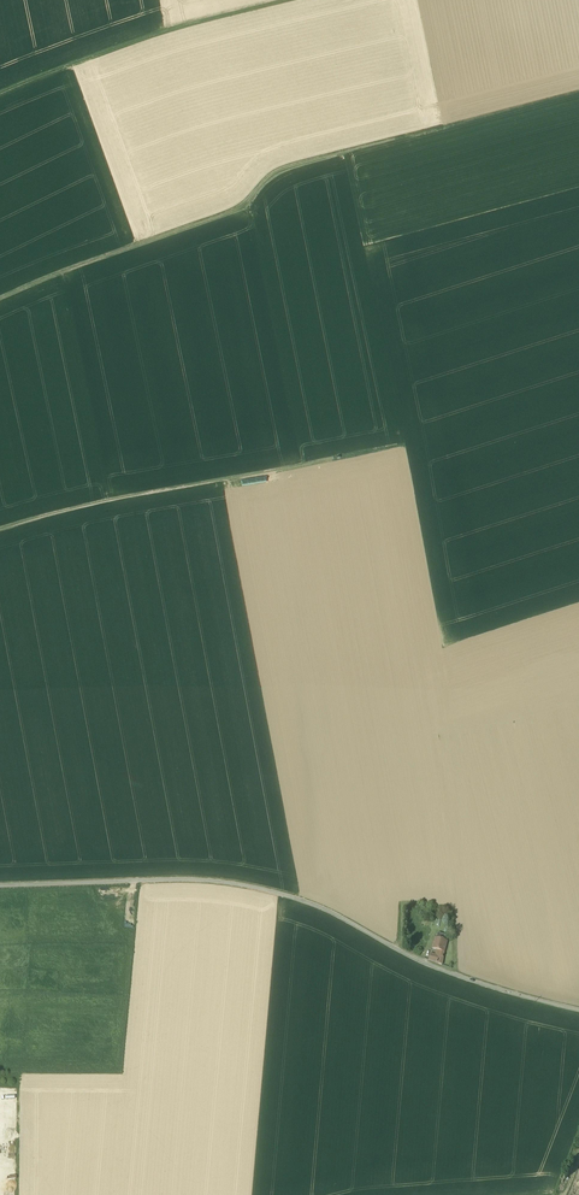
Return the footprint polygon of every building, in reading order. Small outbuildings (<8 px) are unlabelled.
[(355,466),(399,457),(397,451),(354,460),(355,466)] [(437,950),(439,950),(444,951),(446,941),(444,941),(436,939),(435,938),(432,948),(437,950)] [(429,960),(442,965),(443,961),(443,958),(435,955),(431,954),(429,960)] [(12,1162),(12,1156),(13,1156),(14,1127),(10,1127),(10,1121),(0,1121),(0,1162),(12,1162)]
